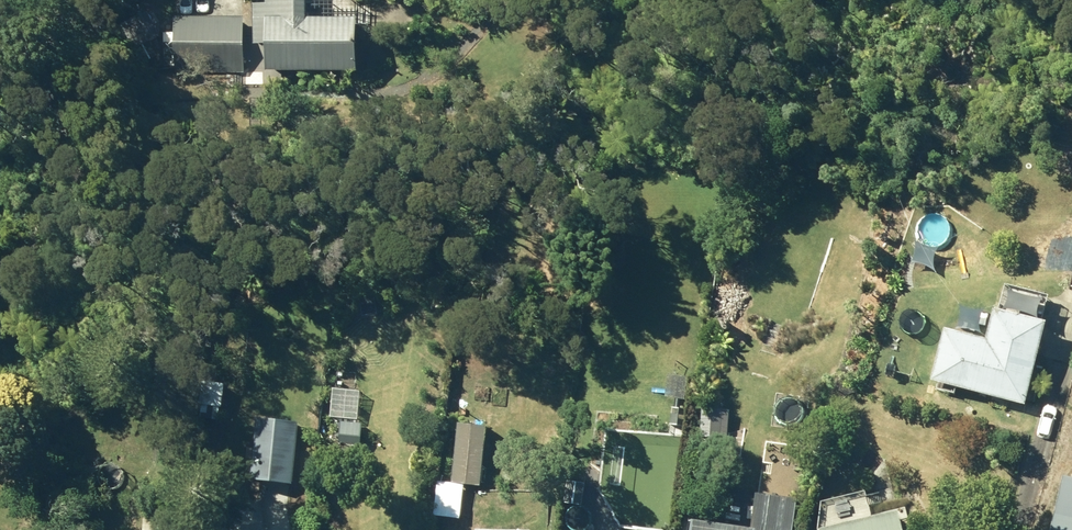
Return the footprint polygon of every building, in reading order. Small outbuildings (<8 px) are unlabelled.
[(363,78),(364,26),(312,25),(313,0),(273,0),(273,10),(258,11),(257,49),(273,50),(272,77),(363,78)] [(177,74),(248,74),(248,20),(177,20),(177,74)] [(934,380),(1027,405),(1049,322),(996,308),(992,324),(982,321),(978,337),(947,328),(934,380)] [(270,372),(268,359),(253,360),(254,373),(270,372)] [(211,377),(210,399),(224,400),(225,378),(211,377)] [(700,424),(716,423),(717,410),(700,409),(700,424)] [(253,478),(306,483),(311,421),(257,418),(253,478)] [(454,485),(484,487),(487,426),(458,423),(454,485)] [(801,499),(804,471),(778,467),(774,496),(796,499),(801,499)] [(1064,475),(1050,529),(1071,529),(1071,477),(1064,475)] [(568,503),(590,505),(593,482),(571,479),(568,503)] [(796,499),(774,496),(757,494),(753,529),(793,529),(796,499)] [(899,511),(822,529),(904,529),(899,511)]
